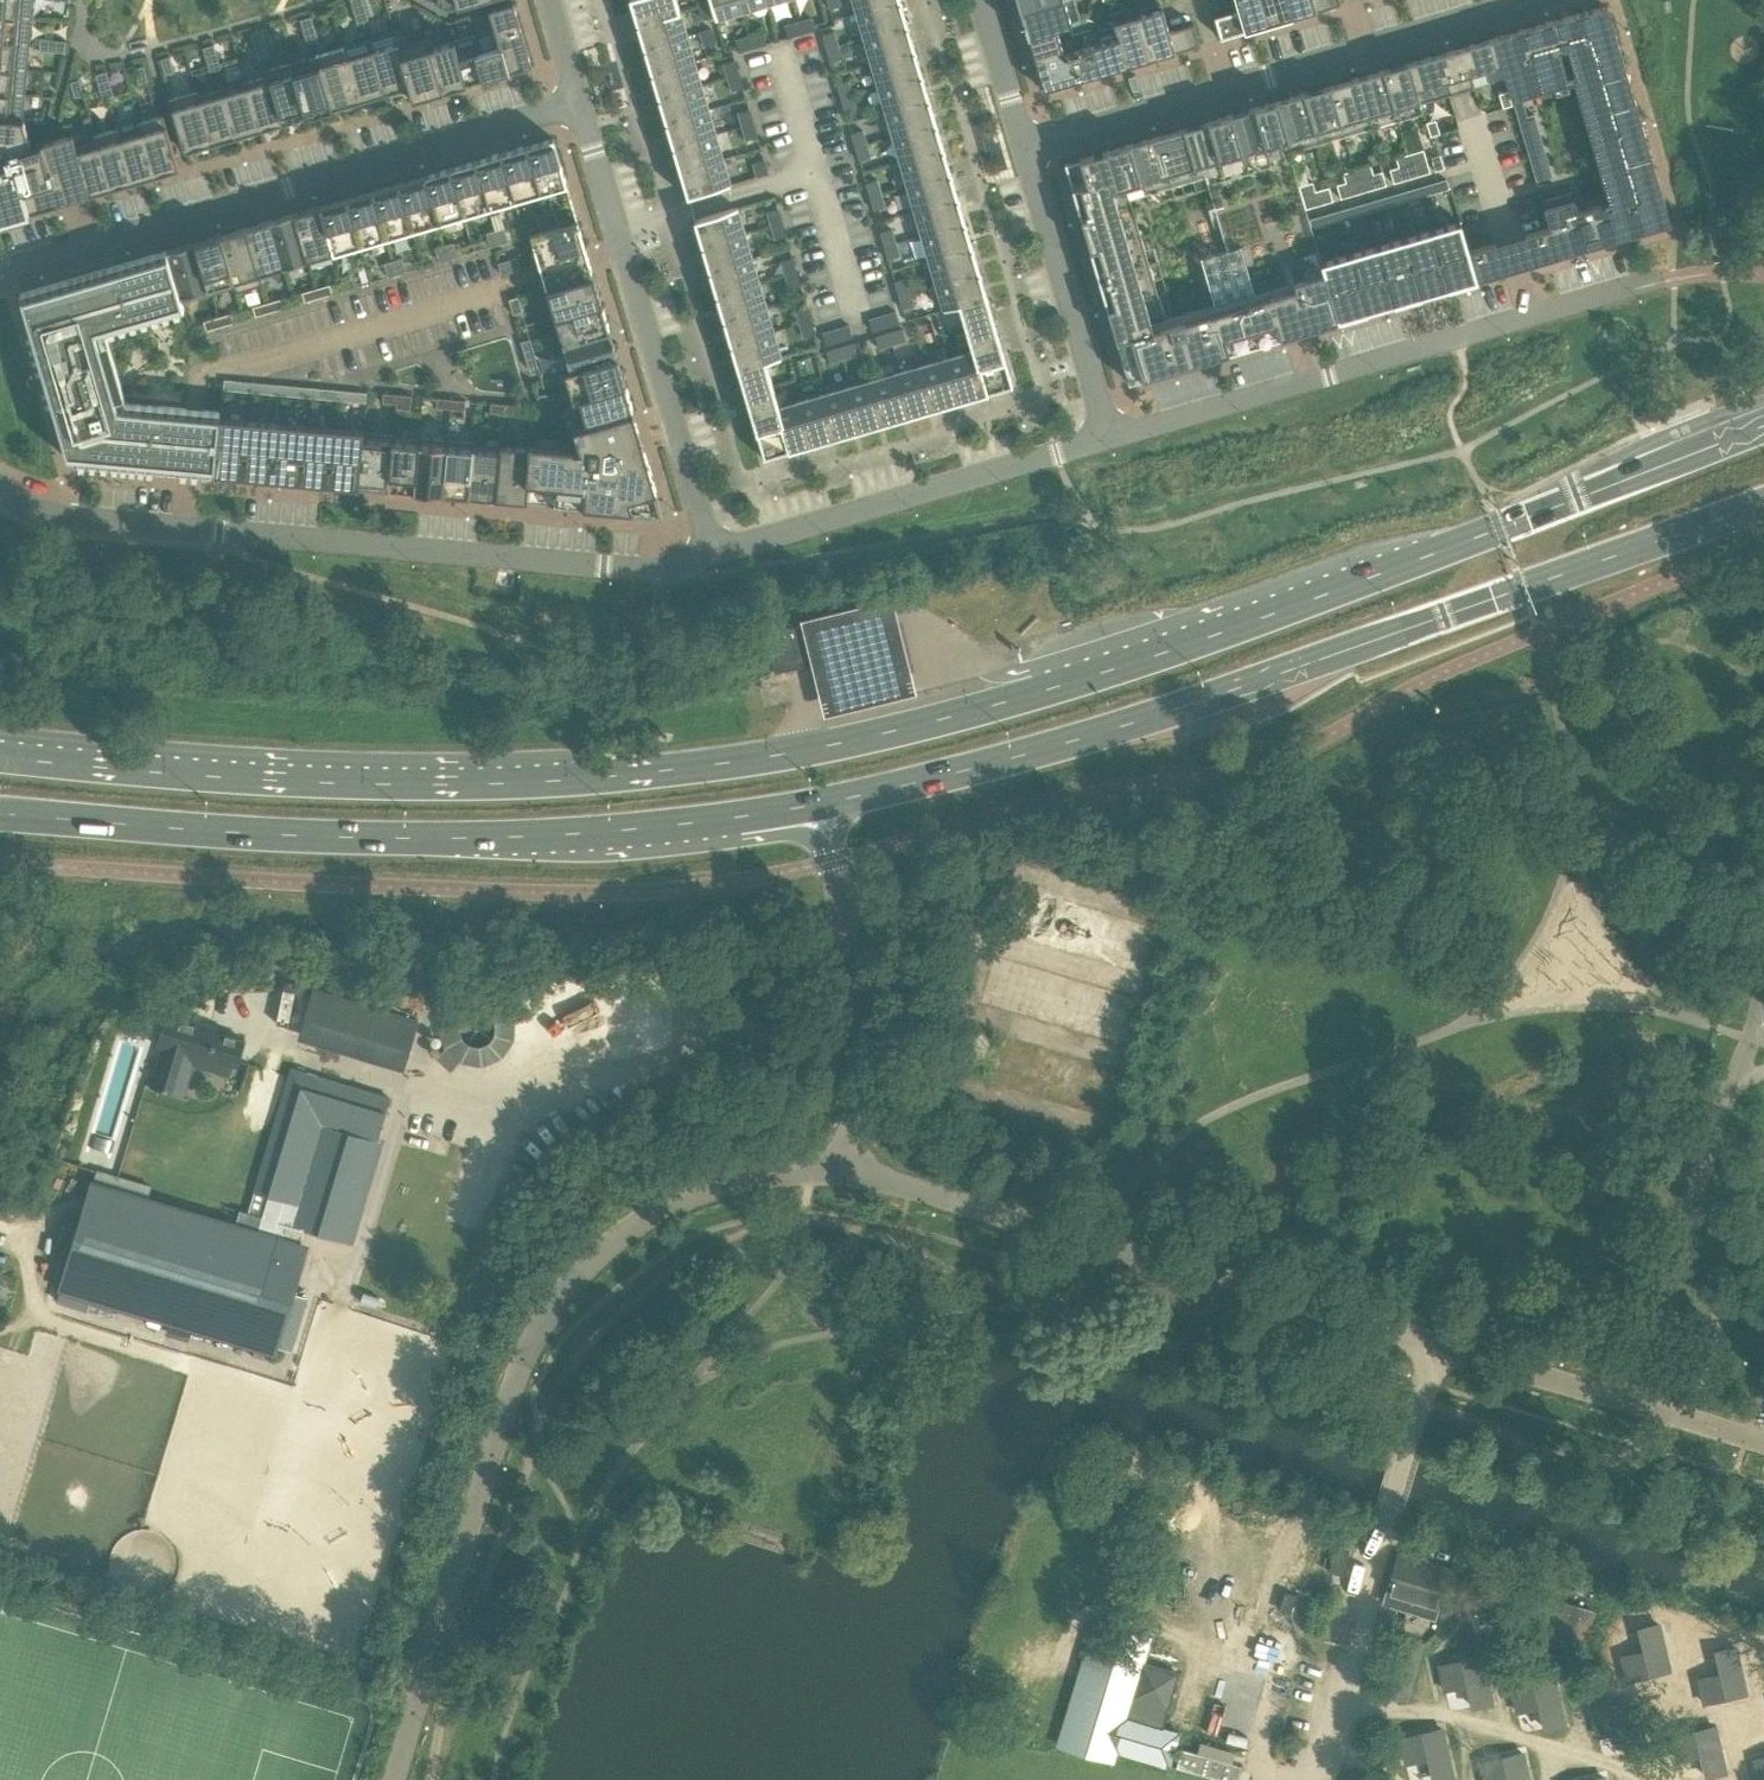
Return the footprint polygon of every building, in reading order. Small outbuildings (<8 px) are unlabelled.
[(179,168),(163,114),(160,114),(145,63),(130,68),(131,0),(0,0),(0,220),(179,168)] [(354,11),(362,8),(360,0),(351,0),(354,11)] [(457,8),(485,0),(455,0),(457,8)] [(637,23),(680,11),(677,0),(630,0),(637,23)] [(739,0),(710,0),(716,19),(742,11),(739,0)] [(742,11),(766,4),(765,0),(739,0),(742,11)] [(857,12),(899,0),(854,0),(857,12)] [(864,37),(907,24),(900,0),(899,0),(857,12),(864,37)] [(1020,10),(1053,0),(1017,0),(1020,10)] [(1027,34),(1080,19),(1075,0),(1053,0),(1020,10),(1027,34)] [(1262,0),(1236,0),(1239,10),(1215,17),(1221,38),(1247,30),(1269,24),(1262,0)] [(1269,24),(1292,17),(1287,0),(1262,0),(1269,24)] [(1292,17),(1340,3),(1339,0),(1287,0),(1292,17)] [(489,9),(500,47),(502,47),(509,71),(532,65),(514,2),(489,9)] [(710,2),(699,5),(703,19),(714,16),(710,2)] [(1138,5),(1136,6),(1151,58),(1199,44),(1193,23),(1168,30),(1161,3),(1139,10),(1138,5)] [(1607,5),(1554,20),(1558,34),(1563,50),(1573,46),(1620,206),(1602,211),(1600,204),(1577,211),(1572,193),(1542,202),(1549,227),(1558,256),(1671,223),(1607,5)] [(1136,6),(1113,12),(1128,65),(1151,58),(1136,6)] [(362,8),(354,11),(358,23),(366,20),(362,8)] [(637,23),(644,48),(687,35),(680,11),(637,23)] [(1118,37),(1096,43),(1105,72),(1128,65),(1113,12),(1111,13),(1118,37)] [(301,21),(304,33),(315,29),(311,17),(301,21)] [(812,18),(798,22),(801,33),(815,29),(812,18)] [(1072,24),(1069,24),(1072,34),(1092,28),(1095,21),(1088,18),(1081,21),(1072,24)] [(1028,36),(1035,61),(1064,53),(1057,28),(1069,24),(1072,24),(1081,21),(1080,19),(1027,34),(1028,36)] [(1570,76),(1563,50),(1558,34),(1554,20),(1527,28),(1542,84),(1570,76)] [(801,33),(798,22),(785,26),(788,37),(801,33)] [(864,37),(872,62),(914,49),(907,24),(864,37)] [(394,31),(393,31),(409,86),(413,99),(444,90),(431,47),(428,36),(409,42),(405,28),(394,31)] [(1524,89),(1542,84),(1527,28),(1497,36),(1514,92),(1520,90),(1524,89)] [(304,33),(308,45),(318,41),(315,29),(304,33)] [(715,40),(711,29),(698,33),(701,44),(715,40)] [(409,86),(393,31),(369,38),(385,93),(409,86)] [(823,35),(827,48),(838,45),(834,31),(823,35)] [(251,35),(255,47),(266,44),(262,32),(251,35)] [(763,32),(749,36),(752,48),(766,44),(763,32)] [(644,48),(651,72),(694,60),(687,35),(644,48)] [(752,48),(749,36),(735,40),(739,52),(752,48)] [(1471,74),(1503,65),(1495,37),(1450,50),(1458,78),(1462,92),(1476,88),(1471,74)] [(369,38),(343,46),(359,100),(385,93),(369,38)] [(454,40),(431,47),(444,90),(467,84),(460,59),(454,40)] [(1093,44),(1069,51),(1077,80),(1105,72),(1096,43),(1093,44)] [(266,44),(255,47),(258,59),(269,56),(266,44)] [(207,60),(218,57),(214,45),(203,48),(207,60)] [(838,45),(827,48),(831,62),(842,58),(838,45)] [(359,100),(343,46),(316,54),(332,108),(359,100)] [(502,47),(500,47),(460,59),(467,84),(509,71),(502,47)] [(872,62),(879,86),(922,74),(914,49),(872,62)] [(1409,62),(1417,90),(1445,82),(1449,96),(1462,92),(1458,78),(1450,50),(1409,62)] [(1064,53),(1035,61),(1044,90),(1077,80),(1069,51),(1064,53)] [(291,61),(307,115),(332,108),(316,54),(291,61)] [(166,74),(174,72),(170,57),(162,59),(166,74)] [(221,69),(218,57),(207,60),(211,72),(221,69)] [(651,72),(659,97),(701,85),(694,60),(651,72)] [(724,64),(728,77),(739,74),(735,60),(724,64)] [(282,123),(307,115),(291,61),(266,69),(270,80),(282,123)] [(1420,100),(1417,90),(1409,62),(1382,70),(1393,108),(1419,101),(1420,106),(1422,106),(1420,100)] [(1367,116),(1393,108),(1382,70),(1356,78),(1367,116)] [(739,74),(728,77),(732,91),(743,87),(739,74)] [(879,86),(886,111),(929,98),(922,74),(879,86)] [(1330,85),(1341,123),(1367,116),(1356,78),(1330,85)] [(282,123),(270,80),(246,86),(259,130),(282,123)] [(837,84),(841,97),(852,94),(848,80),(837,84)] [(235,136),(259,130),(246,86),(244,81),(221,88),(235,136)] [(659,97),(666,122),(709,109),(701,85),(659,97)] [(1314,131),(1341,123),(1330,85),(1319,89),(1318,86),(1306,89),(1307,92),(1303,93),(1314,131)] [(221,88),(199,94),(213,143),(235,136),(221,88)] [(213,143),(199,94),(197,89),(169,97),(185,151),(213,143)] [(1511,93),(1513,103),(1514,105),(1515,105),(1523,103),(1522,97),(1520,90),(1514,92),(1511,93)] [(1503,108),(1512,105),(1509,91),(1499,94),(1503,108)] [(1278,101),(1289,139),(1314,131),(1303,93),(1278,101)] [(852,94),(841,97),(845,111),(856,108),(852,94)] [(886,111),(893,136),(936,123),(929,98),(886,111)] [(1278,101),(1254,108),(1265,146),(1284,140),(1285,140),(1289,139),(1278,101)] [(1515,105),(1514,105),(1518,118),(1527,115),(1523,103),(1515,105)] [(1231,114),(1243,152),(1265,146),(1254,108),(1232,114),(1231,114)] [(666,122),(673,146),(716,134),(709,109),(666,122)] [(738,113),(742,126),(753,123),(749,109),(738,113)] [(1527,115),(1518,118),(1521,127),(1537,122),(1534,113),(1527,115)] [(1219,159),(1243,152),(1231,114),(1207,121),(1219,159)] [(1183,128),(1194,166),(1203,164),(1219,159),(1207,121),(1199,124),(1198,121),(1179,126),(1180,129),(1183,128)] [(1440,133),(1436,121),(1427,124),(1431,136),(1440,133)] [(1537,122),(1521,127),(1523,136),(1539,131),(1537,122)] [(753,123),(742,126),(746,140),(757,137),(753,123)] [(893,136),(901,161),(943,148),(936,123),(893,136)] [(1168,174),(1194,166),(1183,128),(1180,129),(1160,135),(1157,136),(1168,174)] [(852,133),(856,147),(867,144),(863,130),(852,133)] [(1539,131),(1523,136),(1526,145),(1542,140),(1539,131)] [(673,146),(680,171),(723,158),(717,140),(716,134),(673,146)] [(1157,136),(1131,144),(1141,182),(1168,174),(1157,136)] [(553,138),(526,145),(540,193),(567,185),(553,138)] [(1160,326),(1116,339),(1119,348),(1120,353),(1123,362),(1127,377),(1129,382),(1132,381),(1137,379),(1146,376),(1151,375),(1158,373),(1171,369),(1181,366),(1187,365),(1202,360),(1216,356),(1229,352),(1268,341),(1272,340),(1277,338),(1279,337),(1280,337),(1282,337),(1283,337),(1283,336),(1284,336),(1300,331),(1301,334),(1308,332),(1307,329),(1318,326),(1325,324),(1326,327),(1333,325),(1332,322),(1336,321),(1337,321),(1338,320),(1331,295),(1324,272),(1321,262),(1317,248),(1308,218),(1307,214),(1305,209),(1301,194),(1299,186),(1291,161),(1287,145),(1285,140),(1284,140),(1265,146),(1243,152),(1219,159),(1203,164),(1205,169),(1204,170),(1227,249),(1223,250),(1201,256),(1200,257),(1201,258),(1202,263),(1216,311),(1184,320),(1170,324),(1167,325),(1160,327),(1160,326)] [(867,144),(856,147),(860,160),(871,157),(867,144)] [(1141,182),(1131,144),(1106,151),(1114,176),(1118,189),(1141,182)] [(526,145),(501,153),(515,200),(540,193),(526,145)] [(901,161),(908,185),(951,173),(943,148),(901,161)] [(1412,162),(1417,161),(1426,158),(1424,149),(1410,153),(1412,162)] [(1065,163),(1072,188),(1114,176),(1106,151),(1065,163)] [(501,153),(475,160),(489,208),(515,200),(501,153)] [(1396,157),(1399,166),(1408,163),(1412,162),(1410,153),(1396,157)] [(1431,157),(1435,171),(1444,168),(1440,154),(1431,157)] [(723,158),(680,171),(688,197),(731,184),(723,158)] [(1426,158),(1417,161),(1421,175),(1431,172),(1428,164),(1426,158)] [(475,160),(450,168),(463,215),(489,208),(475,160)] [(753,163),(757,177),(768,174),(764,160),(753,163)] [(1408,163),(1412,178),(1417,176),(1421,175),(1417,161),(1412,162),(1408,163)] [(1403,180),(1412,178),(1408,163),(1399,166),(1401,172),(1403,180)] [(1357,169),(1359,177),(1364,176),(1373,173),(1371,165),(1357,169)] [(1401,172),(1399,166),(1390,168),(1394,183),(1403,180),(1401,172)] [(450,168),(424,175),(438,223),(463,215),(450,168)] [(1355,179),(1359,177),(1357,169),(1343,173),(1346,181),(1355,179)] [(1373,173),(1378,188),(1387,185),(1382,170),(1373,173)] [(908,185),(915,210),(958,198),(951,173),(908,185)] [(1368,190),(1378,188),(1373,173),(1364,176),(1368,190)] [(424,175),(398,183),(412,230),(438,223),(424,175)] [(1081,218),(1118,208),(1113,190),(1117,189),(1118,189),(1114,176),(1072,188),(1081,218)] [(1364,176),(1359,177),(1355,179),(1359,193),(1368,190),(1364,176)] [(866,183),(870,196),(881,193),(877,179),(866,183)] [(1355,179),(1346,181),(1350,196),(1359,193),(1355,179)] [(1350,196),(1346,181),(1337,184),(1341,199),(1350,196)] [(1315,190),(1313,182),(1299,186),(1301,194),(1311,192),(1315,190)] [(398,183),(373,190),(386,238),(412,230),(398,183)] [(1329,186),(1320,189),(1324,203),(1333,201),(1329,186)] [(1320,189),(1315,190),(1311,192),(1315,206),(1324,203),(1320,189)] [(373,190),(347,198),(361,245),(386,238),(373,190)] [(1305,209),(1315,206),(1311,192),(1301,194),(1305,209)] [(881,193),(870,196),(874,210),(885,207),(881,193)] [(361,245),(347,198),(320,206),(334,252),(334,253),(361,245)] [(915,210),(922,235),(965,222),(958,198),(915,210)] [(320,206),(294,213),(308,260),(334,252),(320,206)] [(694,220),(702,246),(745,233),(737,207),(694,220)] [(767,212),(771,225),(782,222),(778,208),(767,212)] [(1090,248),(1127,238),(1118,208),(1081,218),(1082,222),(1081,223),(1087,245),(1089,244),(1090,248)] [(556,212),(547,215),(551,228),(559,226),(556,212)] [(294,213),(269,220),(283,267),(308,260),(294,213)] [(1448,287),(1448,288),(1477,280),(1468,249),(1460,221),(1441,227),(1437,213),(1427,215),(1431,230),(1448,287)] [(551,228),(547,215),(538,217),(542,231),(551,228)] [(269,220),(245,228),(258,274),(260,274),(283,267),(269,220)] [(531,238),(532,240),(539,263),(542,275),(546,288),(593,274),(592,272),(589,261),(586,249),(577,221),(576,221),(551,229),(530,234),(530,235),(531,238)] [(1447,288),(1448,287),(1431,230),(1413,235),(1409,221),(1400,223),(1404,238),(1404,237),(1421,295),(1447,288)] [(782,222),(771,225),(775,239),(786,236),(782,222)] [(922,235),(929,259),(972,247),(965,222),(922,235)] [(1533,263),(1558,256),(1549,227),(1525,235),(1533,263)] [(245,228),(220,235),(235,287),(234,287),(236,293),(263,285),(260,274),(258,274),(245,228)] [(504,228),(496,230),(500,244),(508,241),(504,228)] [(880,232),(884,245),(896,242),(892,229),(880,232)] [(1373,231),(1377,245),(1394,303),(1394,304),(1421,296),(1421,295),(1404,237),(1404,238),(1386,243),(1382,229),(1373,231)] [(500,244),(496,230),(487,233),(491,247),(500,244)] [(702,246),(709,270),(752,258),(745,233),(702,246)] [(220,235),(196,242),(211,294),(234,287),(235,287),(220,235)] [(1377,245),(1359,251),(1356,240),(1355,237),(1345,239),(1349,254),(1350,253),(1366,311),(1367,311),(1394,303),(1377,245)] [(1090,250),(1098,278),(1135,268),(1127,238),(1090,248),(1090,250)] [(196,242),(167,250),(182,302),(211,294),(196,242)] [(896,242),(884,245),(888,259),(900,256),(896,242)] [(453,243),(444,245),(448,259),(457,256),(453,243)] [(1472,250),(1481,279),(1507,272),(1499,243),(1472,250)] [(448,259),(444,245),(435,248),(440,262),(448,259)] [(1350,253),(1349,254),(1330,259),(1326,245),(1317,248),(1321,262),(1324,272),(1331,295),(1338,320),(1367,312),(1366,311),(1350,253)] [(972,247),(929,259),(937,284),(979,271),(972,247)] [(198,471),(215,473),(220,417),(220,411),(197,409),(116,402),(97,335),(184,310),(182,302),(167,250),(20,293),(44,373),(53,371),(55,379),(46,382),(69,460),(192,471),(198,471)] [(517,257),(498,263),(502,274),(521,268),(517,257)] [(402,258),(393,261),(397,274),(406,272),(402,258)] [(709,270),(716,295),(759,282),(752,258),(709,270)] [(781,261),(785,274),(797,271),(793,258),(781,261)] [(397,274),(393,261),(384,263),(388,277),(397,274)] [(1135,268),(1098,278),(1107,308),(1144,298),(1135,268)] [(797,271),(785,274),(789,288),(801,285),(797,271)] [(944,310),(959,305),(987,297),(979,271),(937,284),(944,310)] [(341,276),(345,290),(354,287),(350,273),(341,276)] [(550,319),(555,318),(555,317),(602,303),(593,274),(546,288),(541,290),(550,319)] [(895,281),(899,295),(910,291),(906,278),(895,281)] [(716,295),(724,319),(766,307),(759,282),(716,295)] [(330,285),(316,289),(319,298),(332,294),(330,285)] [(319,298),(316,289),(302,293),(305,302),(319,298)] [(910,291),(899,295),(903,308),(914,305),(910,291)] [(509,299),(513,314),(522,311),(518,296),(509,299)] [(959,305),(972,348),(1000,340),(987,297),(959,305)] [(1144,298),(1107,308),(1108,312),(1107,312),(1114,336),(1152,325),(1144,298)] [(281,299),(267,303),(269,312),(283,308),(281,299)] [(269,312),(267,303),(253,307),(256,316),(269,312)] [(555,317),(563,344),(609,330),(602,303),(555,317)] [(724,319),(731,344),(774,331),(766,307),(724,319)] [(796,310),(800,324),(811,320),(807,307),(796,310)] [(896,311),(883,315),(886,327),(899,323),(896,311)] [(231,314),(218,318),(220,326),(234,322),(231,314)] [(886,327),(883,315),(869,319),(872,331),(886,327)] [(220,326),(218,318),(204,322),(207,330),(220,326)] [(811,320),(800,324),(804,337),(815,334),(811,320)] [(849,325),(836,329),(839,340),(853,336),(849,325)] [(839,340),(836,329),(822,333),(826,344),(839,340)] [(903,329),(889,333),(892,344),(906,340),(903,329)] [(571,370),(571,371),(612,359),(617,358),(612,339),(609,330),(563,344),(571,370)] [(731,344),(738,370),(766,362),(781,357),(774,331),(731,344)] [(892,344),(889,333),(876,337),(879,348),(892,344)] [(521,341),(525,355),(534,352),(530,339),(521,341)] [(972,348),(973,351),(974,350),(987,393),(1013,386),(1000,340),(972,348)] [(854,343),(840,347),(843,359),(857,355),(854,343)] [(843,359),(840,347),(826,351),(830,363),(843,359)] [(973,351),(950,357),(962,401),(987,393),(974,350),(973,351)] [(534,352),(525,355),(529,369),(538,366),(534,352)] [(950,357),(925,365),(938,408),(962,401),(950,357)] [(565,372),(573,400),(625,385),(617,358),(612,359),(571,371),(571,370),(565,372)] [(738,370),(751,413),(779,405),(766,362),(738,370)] [(1754,378),(1763,375),(1763,362),(1750,367),(1754,378)] [(925,365),(900,372),(913,415),(938,408),(925,365)] [(900,372),(876,379),(888,422),(913,415),(900,372)] [(876,379),(851,386),(864,429),(888,422),(876,379)] [(573,400),(581,427),(581,428),(633,412),(633,411),(625,385),(573,400)] [(851,386),(827,393),(839,436),(864,429),(851,386)] [(383,402),(397,403),(398,394),(383,393),(383,402)] [(537,396),(541,410),(550,407),(546,393),(537,396)] [(827,393),(802,400),(815,444),(839,436),(827,393)] [(398,394),(397,403),(411,405),(412,395),(398,394)] [(437,407),(451,408),(452,399),(437,398),(437,407)] [(452,399),(451,408),(465,409),(466,400),(452,399)] [(802,400),(779,407),(777,408),(790,451),(815,444),(802,400)] [(220,417),(230,418),(231,403),(222,403),(220,417)] [(490,412),(505,413),(505,404),(491,403),(490,412)] [(505,404),(505,413),(519,414),(520,405),(505,404)] [(250,420),(259,421),(261,406),(251,405),(250,420)] [(779,405),(751,413),(764,458),(790,451),(777,408),(779,407),(779,405)] [(550,407),(541,410),(545,424),(554,421),(550,407)] [(279,408),(278,422),(288,423),(289,409),(279,408)] [(308,410),(306,425),(316,426),(317,411),(308,410)] [(530,447),(525,501),(663,514),(633,412),(581,428),(581,427),(574,429),(580,449),(529,444),(529,447),(530,447)] [(335,428),(344,428),(345,414),(336,413),(335,428)] [(215,473),(244,475),(250,420),(230,418),(220,417),(215,473)] [(244,475),(273,478),(278,422),(259,421),(250,420),(244,475)] [(273,478),(301,481),(306,425),(288,423),(278,422),(273,478)] [(301,481),(330,483),(335,428),(316,426),(306,425),(301,481)] [(330,483),(359,486),(364,432),(364,430),(344,428),(335,428),(330,483)] [(359,486),(389,489),(393,440),(395,440),(395,435),(364,432),(359,486)] [(415,491),(443,494),(448,440),(418,437),(418,443),(419,443),(415,491)] [(389,489),(415,491),(419,443),(418,443),(395,440),(393,440),(389,489)] [(444,494),(468,496),(473,442),(448,440),(443,494),(444,494)] [(468,496),(497,498),(502,444),(473,442),(468,496)] [(497,498),(525,501),(530,447),(529,447),(502,444),(497,498)] [(814,679),(822,713),(915,691),(906,657),(891,596),(799,618),(814,679)] [(765,633),(775,673),(815,663),(805,624),(765,633)] [(307,1032),(405,1061),(417,1020),(320,990),(307,1032)] [(436,1058),(451,1072),(459,1063),(482,1066),(502,1058),(515,1040),(515,1018),(504,1000),(484,990),(462,992),(446,1006),(439,1026),(445,1048),(436,1058)] [(237,1066),(238,1060),(244,1040),(217,1032),(218,1027),(167,1012),(157,1046),(161,1048),(150,1085),(184,1095),(196,1054),(237,1066)] [(240,1210),(234,1229),(250,1234),(251,1232),(252,1233),(252,1234),(298,1248),(303,1230),(346,1243),(377,1141),(390,1098),(292,1069),(248,1213),(240,1210)] [(1005,1147),(999,1169),(1011,1173),(1018,1151),(1005,1147)] [(250,1234),(234,1229),(225,1226),(226,1225),(224,1224),(224,1226),(199,1219),(199,1217),(198,1217),(197,1218),(173,1211),(177,1197),(122,1181),(118,1194),(93,1187),(94,1185),(92,1185),(92,1186),(89,1186),(76,1228),(70,1226),(66,1239),(72,1241),(60,1284),(63,1284),(62,1286),(64,1286),(64,1285),(89,1292),(88,1294),(90,1294),(90,1293),(115,1300),(115,1302),(116,1302),(117,1301),(142,1308),(141,1310),(143,1310),(143,1309),(168,1316),(168,1318),(169,1318),(170,1316),(194,1324),(194,1326),(195,1326),(196,1324),(221,1332),(220,1333),(222,1334),(222,1332),(247,1340),(246,1340),(247,1341),(248,1339),(274,1347),(273,1349),(275,1349),(275,1347),(277,1348),(307,1251),(298,1248),(252,1234),(252,1233),(251,1232),(250,1234)] [(168,1330),(189,1336),(192,1324),(171,1318),(168,1330)] [(1401,1608),(1435,1618),(1438,1607),(1449,1570),(1399,1554),(1387,1591),(1384,1603),(1401,1608)] [(1516,1625),(1505,1578),(1463,1588),(1469,1612),(1488,1607),(1493,1610),(1497,1629),(1516,1625)] [(1547,1643),(1581,1653),(1593,1612),(1559,1602),(1547,1643)] [(1627,1680),(1669,1669),(1658,1623),(1639,1628),(1643,1647),(1640,1651),(1621,1655),(1627,1680)] [(1142,1663),(1148,1643),(1093,1627),(1057,1749),(1111,1765),(1116,1748),(1105,1745),(1115,1712),(1126,1715),(1163,1726),(1179,1674),(1142,1663)] [(1538,1641),(1521,1636),(1516,1651),(1533,1656),(1538,1641)] [(1393,1668),(1386,1693),(1407,1699),(1422,1644),(1402,1638),(1393,1668)] [(1698,1681),(1702,1705),(1744,1697),(1735,1651),(1716,1654),(1721,1677),(1698,1681)] [(1483,1656),(1442,1664),(1446,1688),(1470,1684),(1474,1706),(1493,1703),(1483,1656)] [(1564,1724),(1553,1678),(1512,1687),(1517,1711),(1537,1707),(1541,1709),(1546,1728),(1564,1724)] [(1636,1702),(1594,1710),(1599,1734),(1622,1729),(1627,1752),(1645,1748),(1636,1702)] [(1715,1726),(1673,1736),(1678,1759),(1698,1755),(1702,1758),(1706,1777),(1725,1772),(1715,1726)] [(1442,1729),(1400,1737),(1405,1761),(1428,1756),(1432,1779),(1451,1775),(1442,1729)] [(1176,1767),(1222,1779),(1238,1779),(1242,1766),(1182,1749),(1176,1767)] [(1522,1753),(1481,1763),(1485,1779),(1529,1779),(1522,1753)] [(1755,1760),(1759,1779),(1763,1779),(1763,1758),(1755,1760)]
